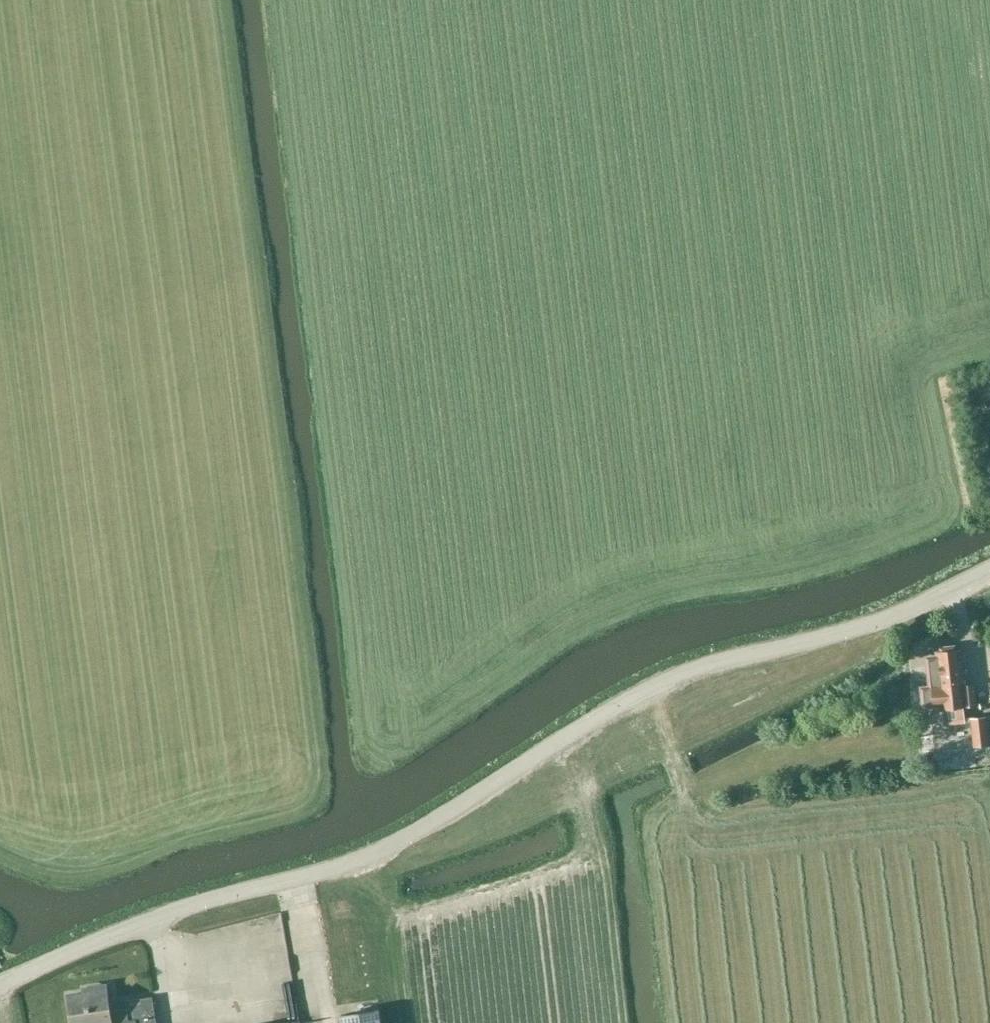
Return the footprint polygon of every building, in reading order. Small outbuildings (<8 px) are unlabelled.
[(979,384),(987,406),(989,405),(989,380),(979,384)] [(930,686),(921,687),(923,707),(934,706),(943,705),(945,722),(957,721),(962,720),(961,707),(976,705),(973,682),(962,684),(958,651),(957,651),(937,653),(938,656),(927,657),(930,686)] [(973,746),(989,745),(987,717),(970,719),(973,746)] [(707,745),(692,751),(696,761),(711,755),(707,745)] [(836,777),(824,779),(825,786),(837,785),(836,777)] [(153,997),(125,1001),(126,1009),(111,1011),(107,986),(84,990),(85,993),(68,995),(72,1022),(157,1022),(153,997)] [(241,992),(224,998),(229,1009),(246,1003),(241,992)] [(354,1018),(355,1022),(397,1022),(396,1012),(354,1018)]
